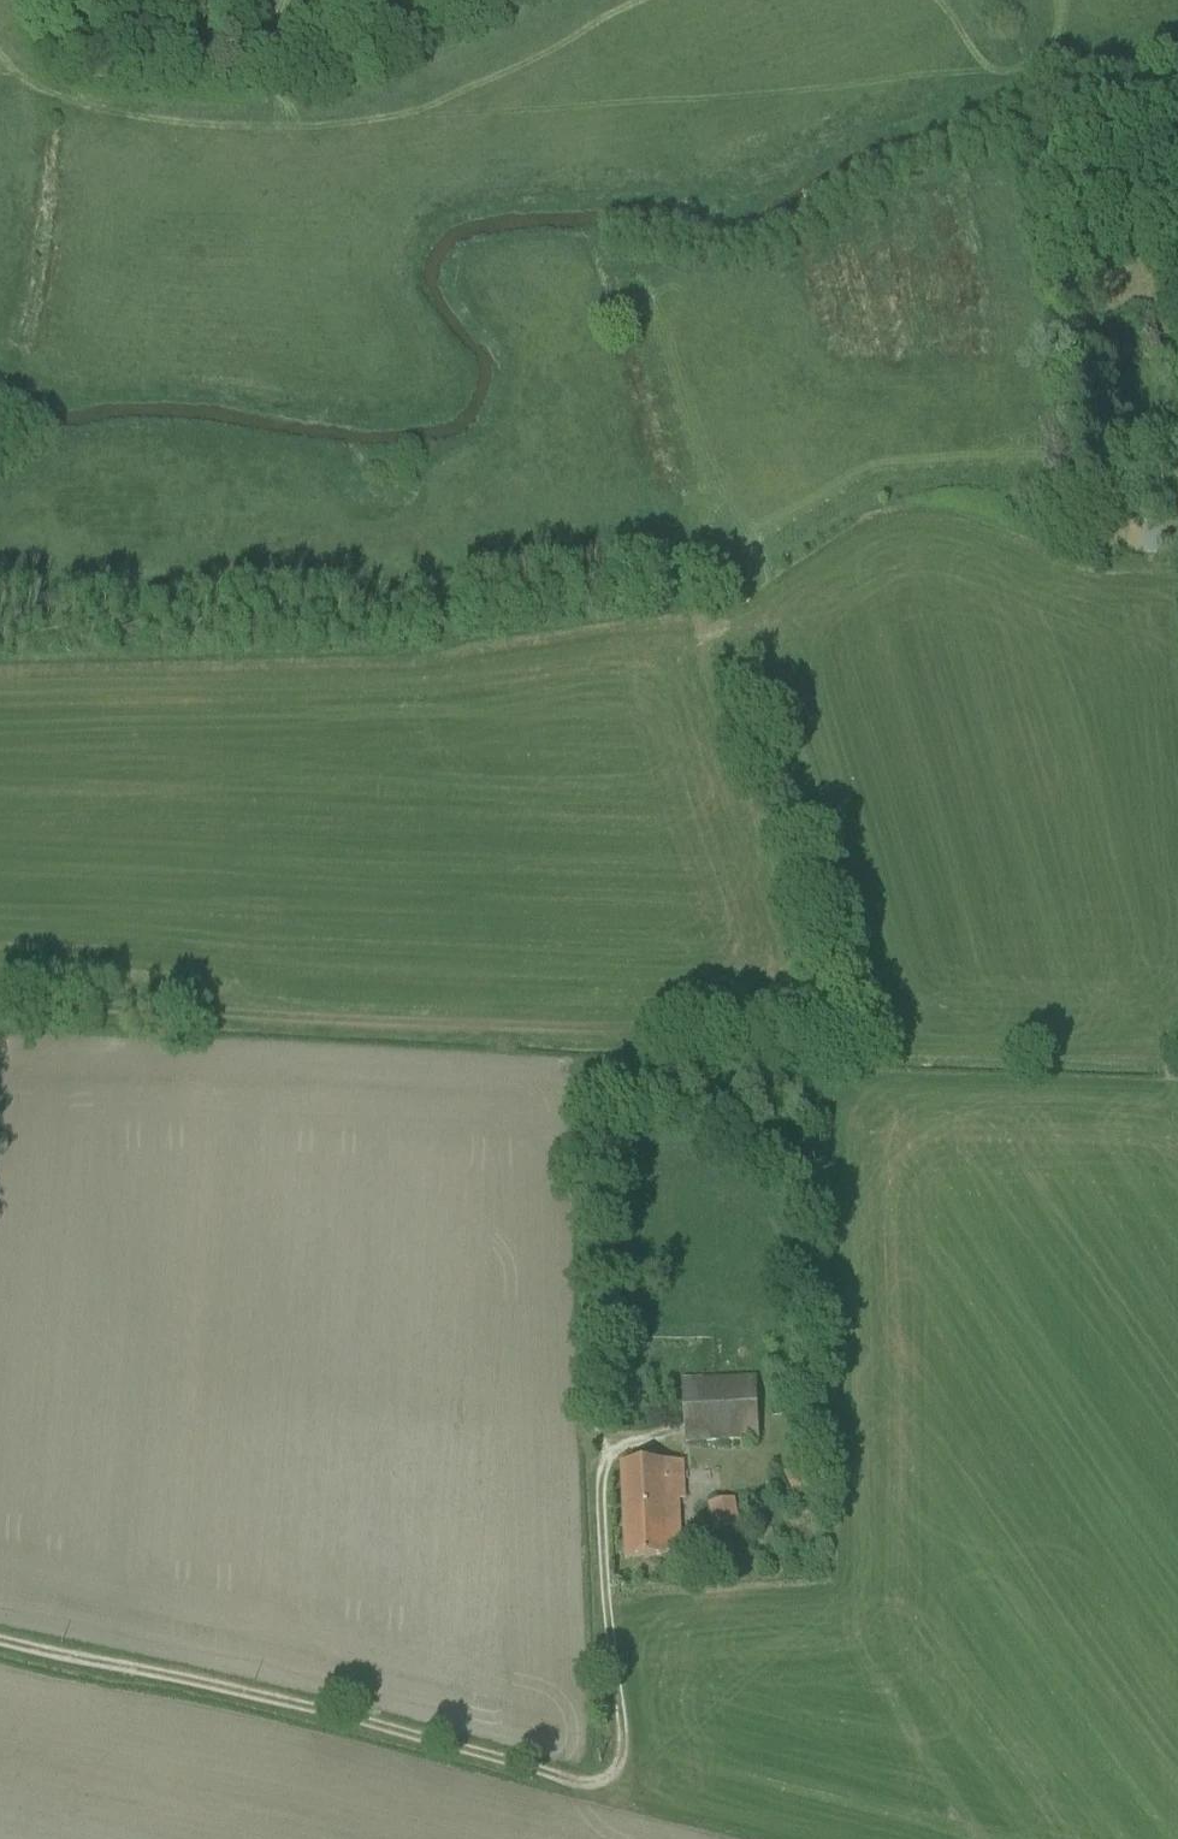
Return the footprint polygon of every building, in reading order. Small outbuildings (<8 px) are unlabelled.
[(682,1381),(686,1444),(759,1440),(756,1377),(682,1381)] [(682,1462),(621,1464),(626,1560),(638,1559),(686,1557),(685,1536),(680,1536),(679,1524),(678,1500),(684,1500),(682,1462)] [(721,1528),(720,1496),(694,1497),(695,1529),(721,1528)]
